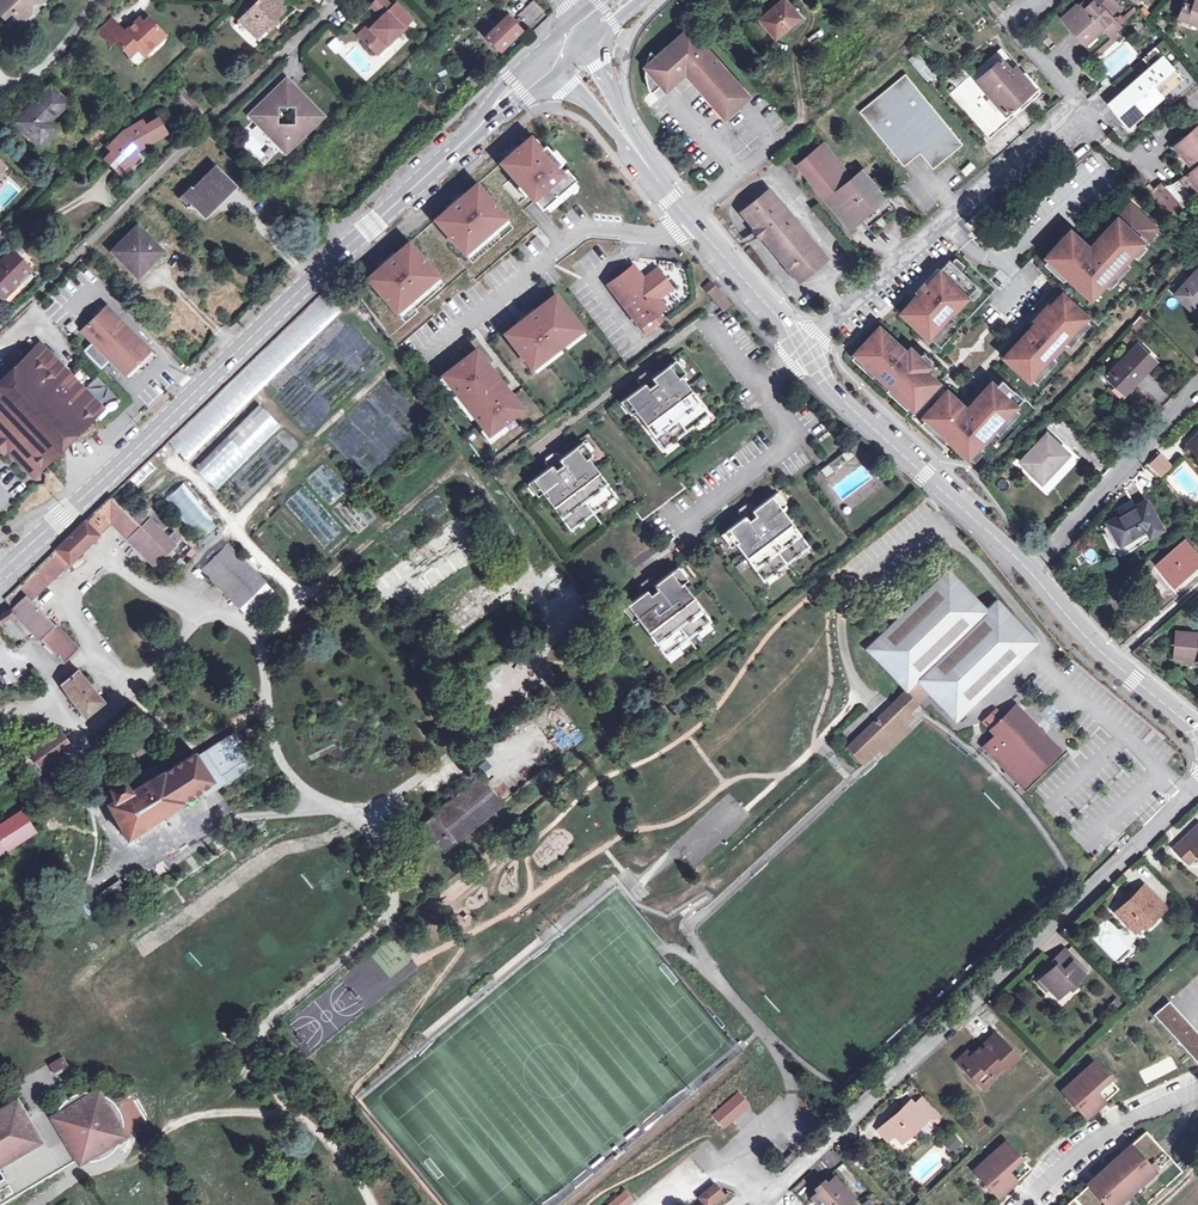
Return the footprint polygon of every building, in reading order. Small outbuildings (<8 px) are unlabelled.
[(2,15),(8,9),(11,13),(21,22),(31,13),(32,3),(34,0),(0,0),(0,13),(2,15)] [(272,0),(259,0),(239,20),(256,37),(266,26),(274,19),(282,10),(282,9),(272,0)] [(282,9),(291,0),(272,0),(282,9)] [(361,38),(376,55),(402,28),(395,21),(400,16),(392,8),(384,0),(377,0),(371,6),(379,14),(381,16),(361,38)] [(802,17),(788,0),(783,0),(760,19),(777,38),(802,17)] [(1120,25),(1110,15),(1120,7),(1114,0),(1085,0),(1063,19),(1092,50),(1120,25)] [(1197,26),(1197,0),(1186,0),(1179,18),(1197,26)] [(516,19),(531,34),(549,16),(533,1),(516,19)] [(396,4),(392,8),(400,16),(395,21),(402,28),(411,20),(396,4)] [(1144,14),(1148,10),(1143,4),(1139,8),(1144,14)] [(5,19),(11,13),(8,9),(2,15),(5,19)] [(499,51),(520,32),(507,17),(504,20),(498,13),(482,29),(489,35),(486,37),(499,51)] [(144,14),(139,19),(142,23),(148,18),(144,14)] [(358,35),(361,38),(381,16),(379,14),(358,35)] [(142,23),(139,19),(124,32),(112,19),(99,31),(110,43),(114,39),(130,55),(138,47),(144,53),(164,35),(148,18),(142,23)] [(274,19),(266,26),(269,29),(277,22),(274,19)] [(649,56),(648,60),(646,67),(645,73),(646,80),(648,87),(651,93),(662,84),(666,90),(685,73),(725,117),(749,95),(687,27),(655,56),(651,52),(649,56)] [(335,41),(329,46),(334,51),(340,46),(335,41)] [(989,136),(1040,92),(1027,77),(1023,80),(1012,69),(1016,66),(1002,50),(952,92),(989,136)] [(918,52),(909,58),(927,83),(935,77),(925,64),(927,63),(918,52)] [(1129,125),(1183,78),(1164,56),(1109,104),(1129,125)] [(1134,71),(1118,84),(1122,90),(1139,77),(1134,71)] [(904,164),(920,151),(933,166),(960,144),(906,77),(862,112),(904,164)] [(259,125),(265,125),(266,132),(286,152),(295,144),(295,135),(304,135),(323,116),(312,105),(307,105),(307,100),(287,79),(282,84),(282,107),(295,106),(294,123),(277,123),(277,111),(268,111),(268,106),(259,107),(250,116),(259,125)] [(282,107),(282,84),(259,107),(268,106),(268,111),(277,111),(277,107),(282,107)] [(38,144),(55,127),(48,120),(65,102),(51,87),(16,121),(38,144)] [(121,174),(135,159),(131,155),(136,150),(165,134),(157,120),(145,127),(142,121),(123,132),(108,147),(112,151),(105,159),(121,174)] [(1190,195),(1197,188),(1197,130),(1197,128),(1178,144),(1177,142),(1169,148),(1176,155),(1180,151),(1188,160),(1195,168),(1184,178),(1179,182),(1190,195)] [(499,163),(540,210),(545,207),(572,183),(574,181),(564,170),(559,174),(555,169),(559,165),(559,164),(549,153),(543,146),(539,150),(528,138),(499,163)] [(884,193),(871,178),(864,168),(853,177),(824,143),(796,165),(849,229),(862,218),(869,226),(893,206),(887,198),(888,197),(884,193)] [(553,149),(549,153),(559,164),(563,161),(553,149)] [(1177,170),(1184,178),(1195,168),(1188,160),(1177,170)] [(222,191),(225,194),(233,186),(215,168),(192,190),(191,189),(182,197),(191,206),(193,204),(204,215),(214,205),(211,202),(222,191)] [(880,177),(871,178),(884,193),(880,177)] [(548,211),(575,188),(572,183),(545,207),(548,211)] [(1157,183),(1151,189),(1171,211),(1176,206),(1157,183)] [(473,245),(493,227),(492,226),(503,217),(475,184),(433,221),(461,253),(472,244),(473,245)] [(742,213),(798,282),(826,258),(770,189),(742,213)] [(1171,211),(1151,189),(1145,194),(1164,217),(1171,211)] [(211,202),(214,205),(225,194),(222,191),(211,202)] [(998,203),(1007,212),(1016,204),(1007,195),(998,203)] [(1071,230),(1046,257),(1092,299),(1156,229),(1130,205),(1105,232),(1109,235),(1093,251),(1090,248),(1078,261),(1073,256),(1085,244),(1071,230)] [(461,253),(465,257),(507,221),(503,217),(492,226),(493,227),(473,245),(472,244),(461,253)] [(128,264),(142,277),(164,254),(137,227),(111,252),(126,266),(128,264)] [(1109,235),(1105,232),(1090,248),(1093,251),(1109,235)] [(405,304),(425,286),(424,285),(435,276),(407,243),(365,279),(393,312),(404,302),(405,304)] [(1090,248),(1085,244),(1073,256),(1078,261),(1090,248)] [(0,262),(0,296),(2,297),(3,296),(8,301),(10,301),(21,290),(21,288),(16,283),(30,269),(12,251),(0,262)] [(902,313),(930,338),(978,286),(950,260),(940,271),(938,269),(917,292),(919,293),(902,313)] [(139,279),(142,277),(128,264),(126,266),(139,279)] [(666,291),(652,272),(642,280),(631,266),(606,285),(639,327),(664,307),(657,298),(666,291)] [(652,272),(666,291),(671,288),(656,269),(652,272)] [(1197,307),(1197,271),(1176,294),(1195,311),(1197,307)] [(393,312),(397,316),(439,280),(435,276),(424,285),(425,286),(405,304),(404,302),(393,312)] [(713,298),(718,293),(710,284),(704,288),(713,298)] [(720,295),(718,293),(713,298),(723,310),(728,305),(720,295)] [(1038,324),(1006,358),(1030,381),(1089,317),(1063,293),(1051,307),(1049,305),(1034,321),(1038,324)] [(324,295),(230,384),(247,402),(341,313),(324,295)] [(562,343),(580,329),(554,295),(531,313),(533,315),(527,319),(525,317),(503,334),(529,368),(542,358),(543,359),(562,344),(562,343)] [(106,304),(80,331),(91,342),(83,352),(100,369),(109,360),(123,374),(148,348),(106,304)] [(1137,334),(1148,321),(1141,314),(1129,327),(1137,334)] [(915,409),(939,383),(925,370),(930,366),(917,354),(913,358),(907,353),(880,328),(856,354),(915,409)] [(1107,375),(1117,385),(1120,381),(1128,390),(1145,372),(1144,370),(1156,359),(1138,342),(1134,346),(1128,341),(1121,348),(1127,354),(1113,368),(1109,366),(1106,370),(1108,373),(1107,375)] [(0,384),(0,424),(40,466),(92,416),(37,360),(46,352),(40,346),(0,384)] [(907,353),(913,358),(917,354),(911,348),(907,353)] [(465,406),(466,404),(475,415),(473,416),(487,435),(521,409),(475,350),(441,376),(465,406)] [(100,408),(46,352),(37,360),(92,416),(100,408)] [(624,399),(634,411),(662,448),(708,413),(680,377),(685,373),(674,361),(654,376),(651,373),(646,372),(638,377),(638,383),(641,386),(624,399)] [(997,386),(992,382),(968,409),(956,421),(951,416),(962,404),(948,391),(924,417),(969,459),(1024,399),(1003,379),(997,386)] [(1120,381),(1117,385),(1126,393),(1128,390),(1120,381)] [(684,488),(629,415),(619,402),(608,387),(598,396),(580,409),(565,420),(582,442),(561,459),(557,454),(552,454),(546,459),(545,464),(548,468),(532,481),(541,493),(570,529),(614,495),(587,458),(592,455),(642,520),(684,488)] [(580,409),(598,396),(596,395),(593,393),(577,406),(579,408),(580,409)] [(634,411),(624,399),(619,402),(629,415),(634,411)] [(258,404),(195,468),(216,489),(279,425),(258,404)] [(951,416),(956,421),(968,409),(962,404),(951,416)] [(0,424),(0,440),(8,448),(32,474),(40,466),(0,424)] [(1042,481),(1069,453),(1047,433),(1021,461),(1042,481)] [(1187,444),(1197,454),(1197,433),(1187,444)] [(0,440),(0,450),(3,453),(8,448),(0,440)] [(853,455),(847,448),(839,454),(845,462),(853,455)] [(1150,464),(1162,476),(1169,469),(1157,458),(1150,464)] [(833,471),(827,464),(819,470),(825,478),(833,471)] [(325,465),(308,479),(329,503),(346,488),(325,465)] [(541,493),(532,481),(527,484),(536,496),(541,493)] [(198,542),(217,528),(185,484),(166,497),(198,542)] [(303,489),(287,503),(324,545),(341,530),(303,489)] [(776,490),(770,495),(780,508),(786,504),(776,490)] [(808,545),(780,508),(770,495),(755,507),(751,502),(747,502),(740,508),(739,513),(742,517),(746,521),(741,525),(737,520),(720,534),(729,547),(735,544),(763,580),(808,545)] [(150,551),(145,557),(153,565),(175,542),(179,538),(173,531),(166,537),(160,531),(167,525),(146,503),(131,517),(111,496),(59,547),(6,599),(7,600),(14,613),(62,662),(77,649),(30,600),(47,584),(43,579),(51,572),(55,576),(68,563),(69,564),(99,535),(98,535),(110,523),(139,551),(145,546),(150,551)] [(1121,544),(1147,529),(1150,535),(1163,529),(1146,500),(1108,521),(1121,544)] [(746,521),(742,517),(737,520),(741,525),(746,521)] [(1197,562),(1197,555),(1185,540),(1157,564),(1174,583),(1197,562)] [(239,608),(265,582),(226,544),(201,569),(239,608)] [(145,546),(139,551),(145,557),(150,551),(145,546)] [(627,606),(637,619),(665,655),(711,619),(683,583),(688,580),(678,567),(662,579),(666,584),(658,590),(654,585),(657,583),(653,578),(648,577),(641,583),(640,587),(644,593),(627,606)] [(866,648),(906,690),(925,695),(952,723),(1036,642),(996,599),(986,609),(948,569),(866,648)] [(47,584),(55,576),(51,572),(43,579),(47,584)] [(666,584),(662,579),(657,583),(654,585),(658,590),(666,584)] [(637,619),(627,606),(623,609),(633,622),(637,619)] [(1177,631),(1174,657),(1197,659),(1197,632),(1177,631)] [(86,716),(103,702),(77,672),(61,685),(69,698),(86,716)] [(906,690),(897,698),(904,715),(919,700),(925,695),(906,690)] [(856,754),(864,761),(880,746),(902,725),(908,719),(904,715),(897,698),(848,746),(856,754)] [(996,735),(983,746),(1020,785),(1057,750),(1023,714),(1015,705),(1003,717),(995,709),(983,721),(996,735)] [(907,730),(902,725),(880,746),(885,752),(907,730)] [(69,746),(58,731),(28,753),(39,768),(69,746)] [(8,740),(0,743),(0,754),(1,756),(11,751),(8,740)] [(131,790),(123,781),(109,788),(113,800),(107,804),(126,839),(182,802),(181,801),(212,781),(193,753),(163,772),(162,771),(131,790)] [(443,852),(503,802),(480,775),(420,825),(443,852)] [(0,825),(0,853),(34,831),(21,811),(0,825)] [(1192,830),(1173,848),(1189,864),(1197,856),(1197,836),(1192,830)] [(1155,913),(1157,915),(1165,908),(1144,885),(1115,912),(1134,932),(1141,925),(1155,913)] [(1143,928),(1157,915),(1155,913),(1141,925),(1143,928)] [(1039,979),(1048,988),(1056,998),(1084,972),(1076,964),(1077,963),(1064,950),(1052,960),(1055,964),(1039,979)] [(371,972),(375,982),(385,978),(381,968),(371,972)] [(1048,988),(1039,979),(1036,981),(1045,991),(1048,988)] [(1197,1062),(1197,1037),(1168,1003),(1154,1015),(1197,1063),(1197,1062)] [(983,1073),(987,1078),(999,1067),(1002,1070),(1015,1057),(995,1037),(978,1052),(976,1050),(969,1058),(964,1053),(955,1063),(973,1082),(983,1073)] [(55,1075),(70,1067),(63,1056),(49,1064),(55,1075)] [(1085,1118),(1097,1107),(1087,1096),(1093,1091),(1103,1102),(1117,1089),(1093,1062),(1061,1091),(1085,1118)] [(983,1073),(973,1082),(981,1090),(990,1081),(987,1078),(983,1073)] [(117,1138),(125,1133),(120,1124),(111,1109),(116,1105),(112,1101),(108,1097),(101,1093),(95,1084),(85,1091),(79,1091),(74,1091),(69,1093),(64,1096),(56,1104),(54,1109),(52,1117),(35,1126),(18,1098),(0,1109),(0,1204),(59,1167),(55,1160),(69,1152),(73,1158),(76,1163),(83,1159),(90,1154),(93,1159),(97,1157),(105,1154),(110,1150),(112,1146),(110,1142),(117,1138)] [(1087,1096),(1097,1107),(1103,1102),(1093,1091),(1087,1096)] [(738,1093),(713,1115),(723,1127),(748,1105),(738,1093)] [(922,1097),(914,1104),(926,1118),(933,1125),(941,1118),(922,1097)] [(901,1141),(926,1118),(914,1104),(910,1101),(885,1124),(894,1133),(901,1141)] [(111,1109),(120,1124),(120,1121),(120,1118),(120,1115),(119,1113),(118,1110),(117,1108),(116,1105),(111,1109)] [(894,1133),(885,1124),(878,1130),(887,1139),(894,1133)] [(1104,1190),(1117,1204),(1169,1158),(1145,1131),(1129,1145),(1139,1156),(1133,1161),(1123,1150),(1093,1178),(1094,1179),(1104,1190)] [(954,1133),(942,1142),(951,1155),(963,1147),(954,1133)] [(997,1198),(1009,1187),(999,1176),(1005,1170),(1015,1182),(1029,1169),(1005,1142),(973,1170),(997,1198)] [(1129,1145),(1123,1150),(1133,1161),(1139,1156),(1129,1145)] [(55,1160),(59,1167),(73,1158),(69,1152),(55,1160)] [(780,1162),(783,1166),(794,1156),(791,1153),(780,1162)] [(999,1176),(1009,1187),(1015,1182),(1005,1170),(999,1176)] [(834,1186),(839,1182),(834,1176),(826,1182),(828,1185),(834,1186)] [(1094,1179),(1088,1184),(1098,1195),(1104,1190),(1094,1179)] [(839,1182),(834,1186),(828,1185),(826,1182),(824,1180),(815,1188),(818,1191),(812,1196),(820,1204),(844,1204),(852,1198),(839,1182)] [(712,1200),(721,1193),(714,1184),(704,1192),(712,1200)] [(1079,1204),(1117,1204),(1104,1190),(1098,1195),(1088,1184),(1072,1198),(1073,1199),(1079,1204)]
